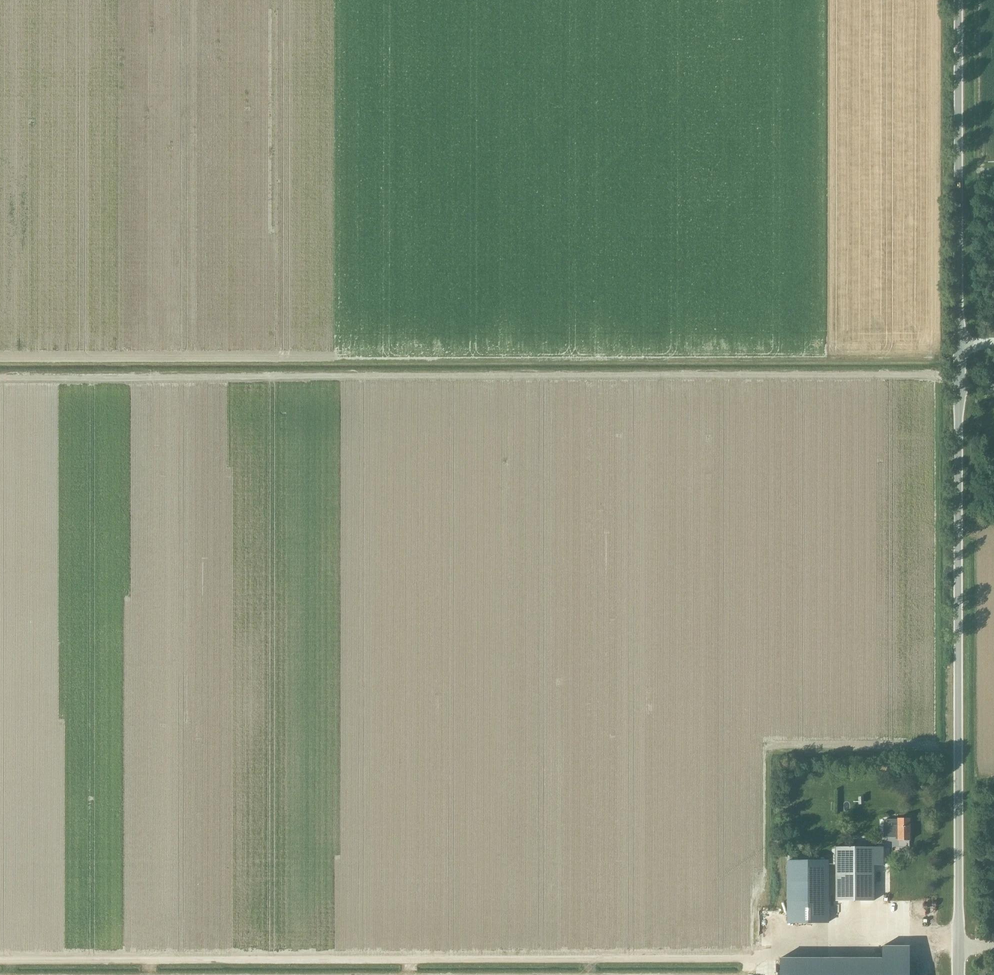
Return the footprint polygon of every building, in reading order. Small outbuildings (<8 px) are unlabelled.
[(898,840),(910,840),(910,818),(898,818),(898,819),(890,819),(890,836),(898,836),(898,840)] [(874,865),(884,865),(884,847),(835,847),(836,901),(874,901),(874,865)] [(787,923),(829,923),(829,860),(787,860),(787,923)] [(909,946),(882,946),(882,960),(869,960),(869,958),(780,958),(780,974),(909,974),(909,946)]
